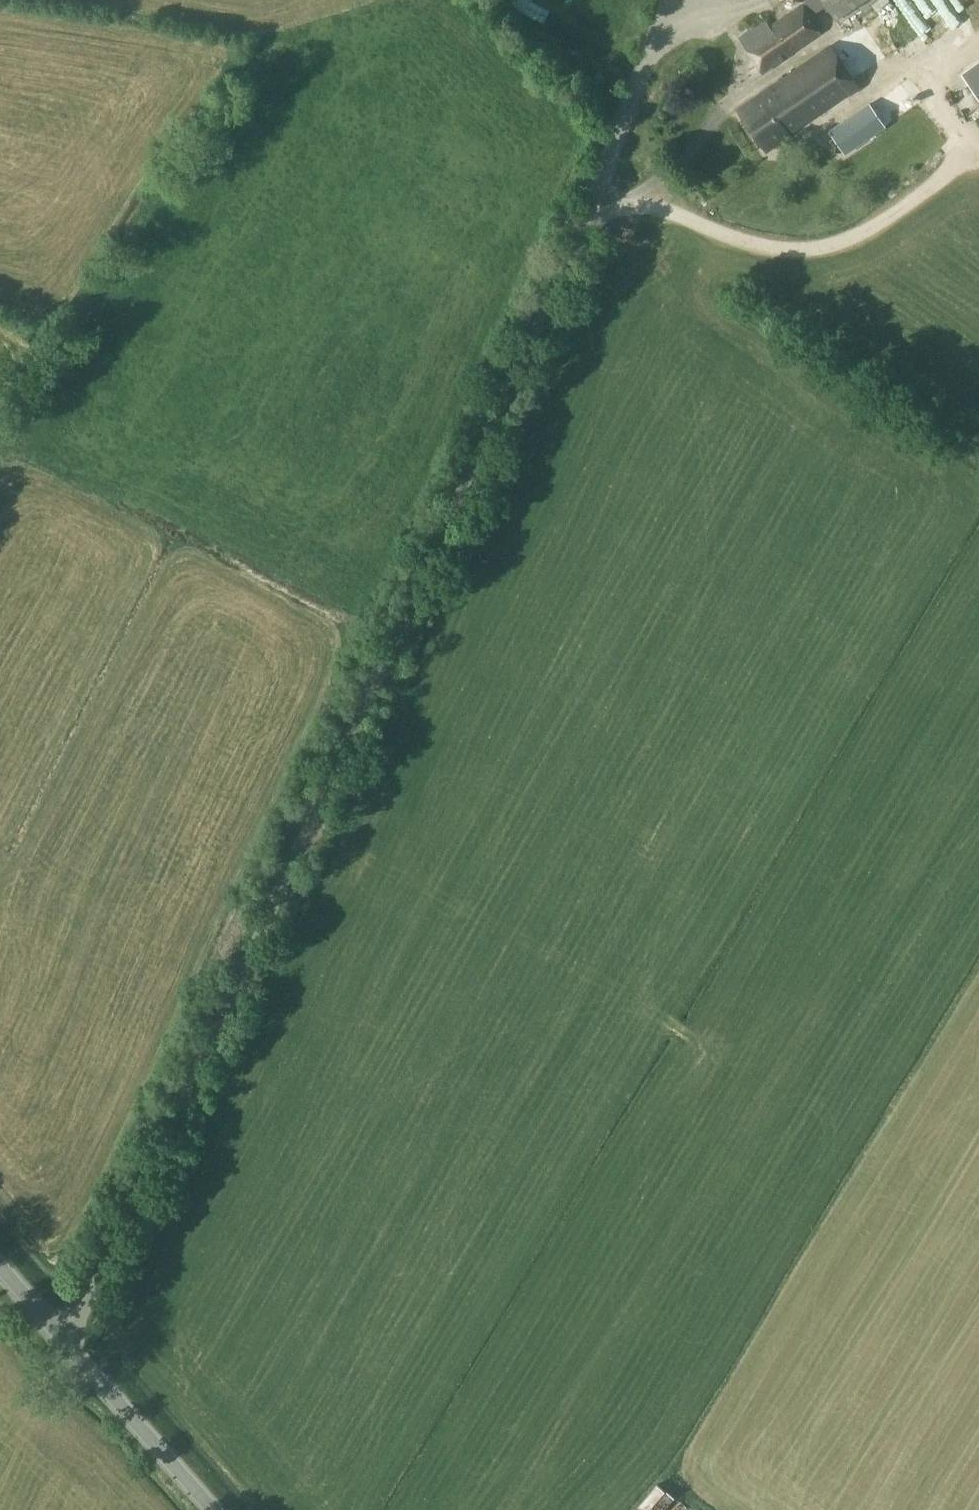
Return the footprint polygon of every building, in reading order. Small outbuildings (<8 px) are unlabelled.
[(863,0),(807,0),(768,27),(763,20),(739,36),(762,71),(821,31),(809,15),(825,4),(835,19),(863,0)] [(784,137),(857,86),(829,46),(737,111),(765,151),(771,147),(773,150),(787,141),(784,137)] [(965,76),(978,97),(978,67),(965,76)] [(598,70),(592,76),(598,81),(600,84),(606,77),(603,75),(598,70)] [(869,103),(842,121),(858,144),(885,126),(869,103)]
